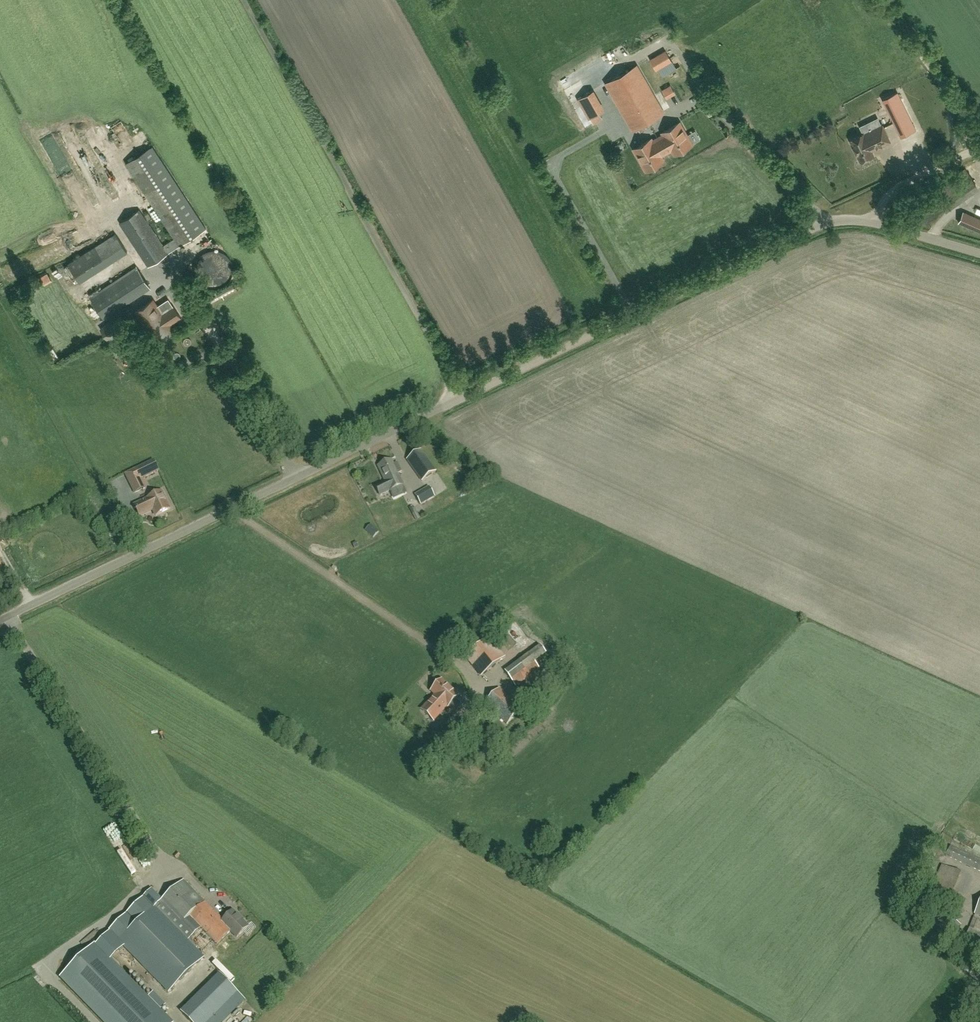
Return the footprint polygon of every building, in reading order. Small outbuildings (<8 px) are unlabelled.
[(671,61),(665,51),(650,59),(656,70),(671,61)] [(606,84),(633,131),(664,113),(637,65),(606,84)] [(663,90),(668,99),(678,93),(673,84),(663,90)] [(883,99),(896,126),(911,119),(897,92),(883,99)] [(599,113),(588,94),(576,101),(587,120),(591,118),(594,123),(602,118),(599,113)] [(864,118),(855,122),(859,132),(869,128),(864,118)] [(662,157),(672,151),(675,154),(693,144),(680,122),(662,133),(663,134),(668,142),(657,148),(662,157)] [(873,154),(871,150),(890,141),(882,125),(864,134),(863,133),(850,140),(860,161),(866,158),(868,158),(871,157),(872,155),(873,154)] [(668,142),(663,134),(652,140),(652,139),(634,149),(646,171),(664,160),(662,157),(657,148),(668,142)] [(152,146),(126,164),(175,238),(163,246),(139,210),(120,223),(149,267),(168,254),(180,246),(206,229),(152,146)] [(963,212),(958,222),(979,232),(979,219),(963,212)] [(116,234),(68,264),(80,282),(127,251),(116,234)] [(104,318),(151,288),(137,266),(90,297),(104,318)] [(170,324),(181,317),(174,307),(173,307),(168,299),(158,306),(154,300),(135,311),(155,343),(174,331),(170,324)] [(120,316),(108,325),(101,329),(108,339),(114,335),(117,340),(122,337),(124,335),(121,330),(127,327),(120,316)] [(421,451),(407,460),(422,482),(436,472),(421,451)] [(380,495),(390,491),(403,485),(391,460),(378,466),(386,483),(376,487),(380,495)] [(154,461),(136,469),(142,480),(159,471),(154,461)] [(136,484),(140,494),(150,489),(145,480),(136,484)] [(421,505),(435,497),(429,487),(415,496),(421,505)] [(156,516),(170,509),(161,492),(147,498),(148,499),(134,506),(140,517),(153,510),(156,516)] [(369,530),(375,538),(382,533),(375,525),(369,530)] [(522,626),(514,633),(522,643),(530,636),(522,626)] [(489,638),(466,657),(481,677),(505,658),(489,638)] [(535,663),(547,654),(540,646),(505,672),(516,687),(540,669),(535,663)] [(448,707),(449,708),(459,696),(442,681),(432,692),(436,696),(422,711),(434,722),(448,707)] [(507,725),(522,710),(500,689),(485,705),(507,725)] [(951,846),(946,857),(979,872),(979,859),(951,846)] [(949,913),(965,876),(942,866),(925,902),(949,913)] [(222,920),(183,880),(162,901),(152,890),(144,898),(144,897),(109,931),(110,932),(96,946),(95,945),(61,978),(104,1021),(170,1021),(110,960),(124,946),(162,985),(196,951),(187,942),(201,929),(217,945),(230,932),(232,930),(222,920)] [(925,904),(915,919),(922,924),(932,910),(925,904)] [(237,938),(248,927),(242,920),(243,919),(237,913),(236,915),(232,911),(222,920),(232,930),(230,932),(237,938)] [(969,930),(960,950),(979,959),(979,935),(969,930)] [(183,1012),(193,1021),(211,1021),(233,1000),(214,981),(183,1012)]
